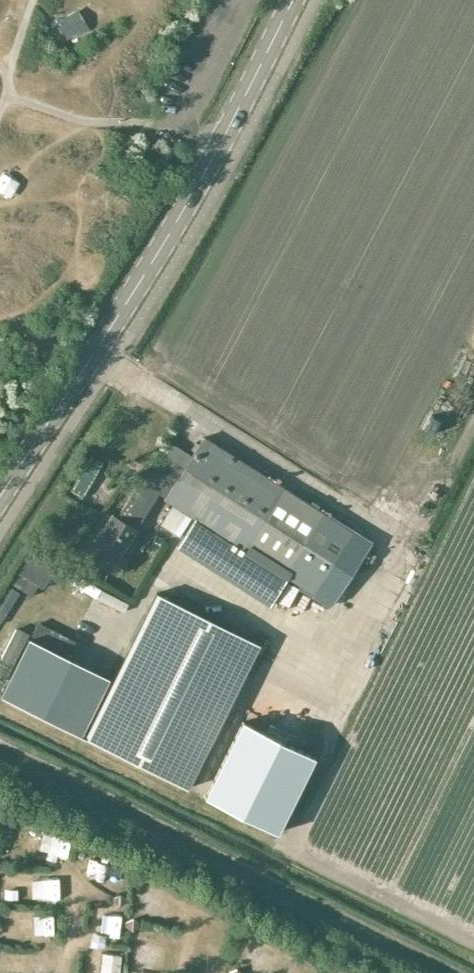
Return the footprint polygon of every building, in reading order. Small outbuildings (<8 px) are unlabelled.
[(80,34),(88,30),(77,9),(57,22),(66,38),(79,31),(80,34)] [(272,605),(289,577),(301,584),(299,588),(327,605),(328,603),(330,604),(362,556),(371,561),(375,555),(366,549),(371,541),(323,512),(204,437),(192,455),(171,443),(157,464),(152,461),(119,512),(116,517),(111,514),(86,554),(110,569),(117,573),(124,562),(118,557),(134,531),(133,531),(159,490),(167,496),(164,500),(195,519),(177,548),(272,605)] [(156,593),(84,737),(187,788),(259,644),(156,593)] [(0,695),(79,735),(107,678),(28,639),(0,695)] [(243,719),(205,797),(276,833),(315,755),(243,719)]
